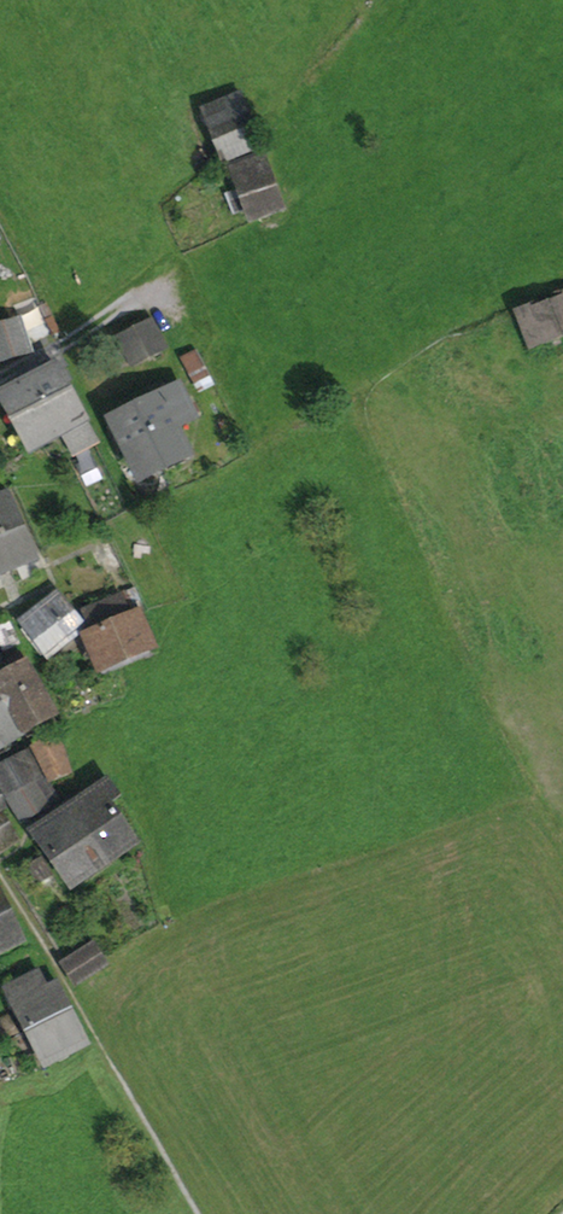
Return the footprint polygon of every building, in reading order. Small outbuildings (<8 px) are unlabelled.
[(206,109),(227,161),(261,146),(240,94),(206,109)] [(231,164),(252,220),(283,208),(262,151),(231,164)] [(530,343),(562,330),(562,290),(516,310),(530,343)] [(19,321),(0,327),(0,360),(28,351),(19,321)] [(144,354),(161,348),(148,322),(133,329),(144,354)] [(125,348),(132,363),(144,354),(133,329),(119,336),(125,348)] [(132,363),(125,348),(114,354),(122,368),(132,363)] [(178,357),(184,371),(201,363),(195,350),(178,357)] [(96,441),(85,420),(86,420),(58,366),(47,372),(42,363),(24,373),(28,382),(4,396),(34,451),(62,435),(73,454),(96,441)] [(193,416),(178,384),(135,405),(165,463),(188,452),(175,425),(193,416)] [(127,448),(140,475),(165,463),(135,405),(111,417),(116,427),(109,431),(118,452),(127,448)] [(9,494),(0,496),(0,569),(35,553),(9,494)] [(21,620),(47,653),(82,626),(57,591),(21,620)] [(121,600),(90,613),(98,630),(128,617),(121,600)] [(135,627),(149,622),(145,611),(128,617),(98,630),(85,636),(99,667),(143,648),(135,627)] [(22,731),(23,731),(53,714),(19,653),(4,661),(7,665),(0,669),(0,691),(22,731)] [(4,742),(22,731),(0,691),(0,744),(4,742)] [(23,731),(27,739),(57,722),(53,714),(23,731)] [(34,751),(50,781),(70,774),(60,737),(34,751)] [(0,770),(0,782),(9,797),(33,784),(32,782),(44,774),(31,752),(0,770)] [(135,841),(106,802),(118,796),(107,781),(68,805),(75,815),(72,817),(85,837),(90,834),(109,860),(135,841)] [(22,820),(46,806),(33,784),(9,797),(22,820)] [(30,830),(70,886),(109,860),(90,834),(85,837),(72,817),(75,815),(68,805),(30,830)] [(12,834),(0,814),(0,841),(12,834)] [(17,843),(12,834),(0,841),(0,854),(17,843)] [(27,869),(35,883),(51,873),(43,859),(27,869)] [(22,939),(0,892),(0,950),(22,939)] [(95,944),(64,963),(76,983),(107,964),(95,944)] [(10,988),(30,1029),(71,1008),(59,984),(47,990),(39,974),(10,988)] [(47,1062),(88,1041),(71,1008),(30,1029),(47,1062)]
